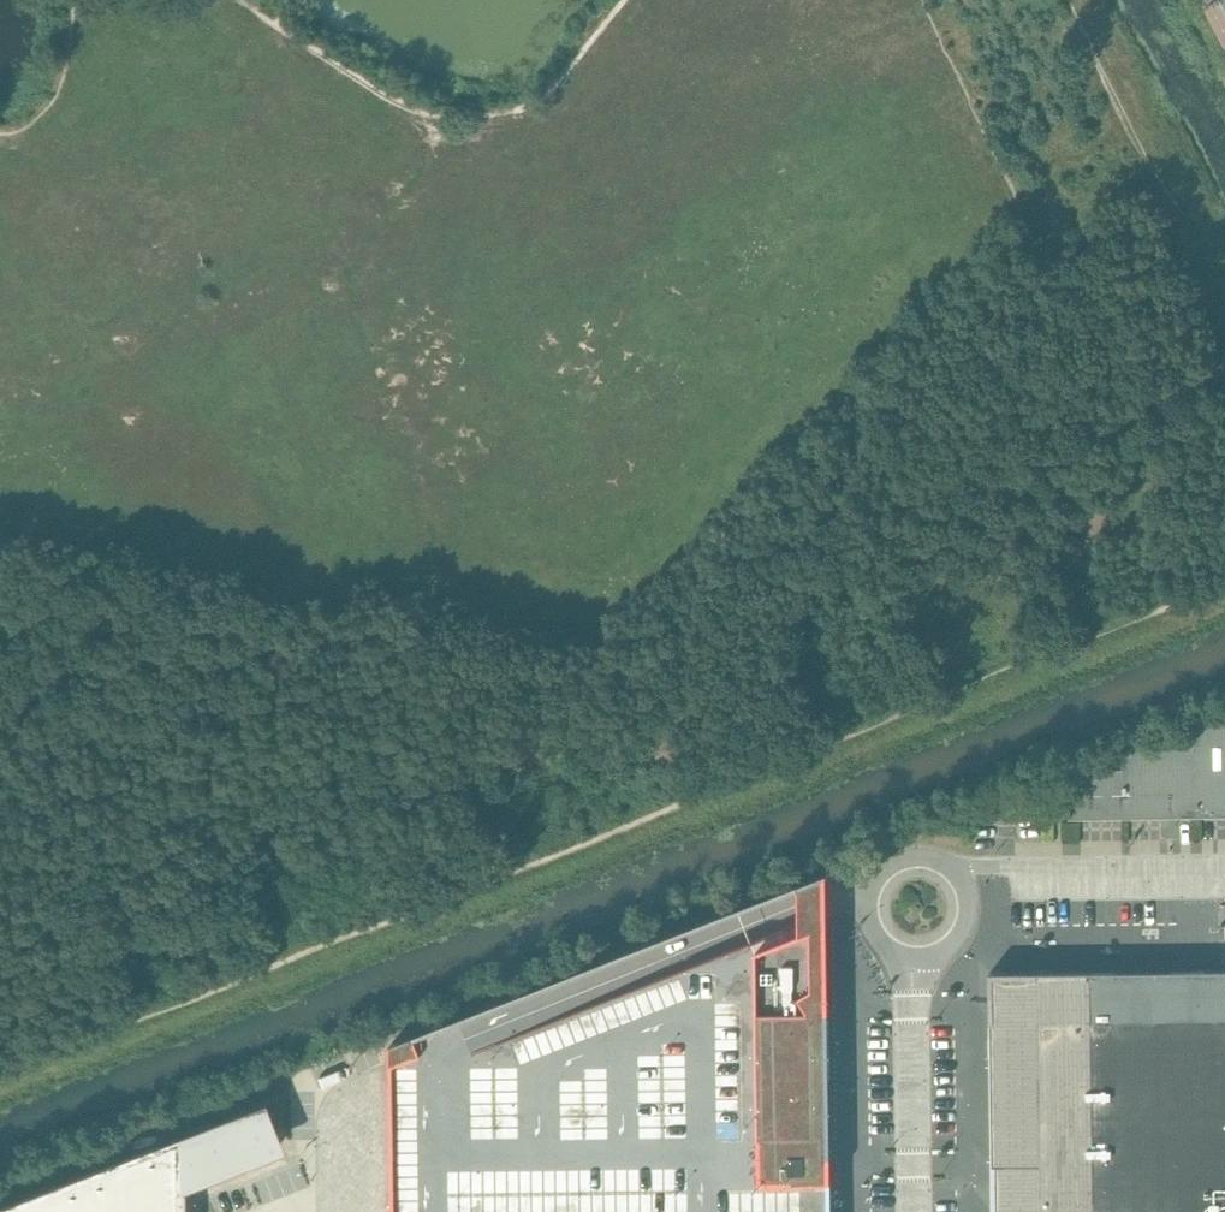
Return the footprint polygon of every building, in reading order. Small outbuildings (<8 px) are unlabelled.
[(1194,721),(1194,744),(1122,745),(1122,768),(1068,769),(1068,818),(1224,816),(1224,720),(1194,721)] [(829,1012),(815,988),(814,898),(814,882),(827,874),(827,873),(391,1044),(391,1065),(448,1043),(450,1187),(394,1209),(394,1211),(831,1211),(831,1192),(832,1181),(825,1175),(825,1163),(831,1156),(829,1012)] [(1224,1161),(1224,969),(1110,971),(1111,1019),(1037,1019),(1037,1046),(990,1047),(991,1164),(1224,1161)] [(989,973),(990,1047),(1037,1046),(1037,1019),(1111,1019),(1110,971),(989,973)] [(178,1187),(277,1149),(271,1134),(275,1133),(263,1102),(263,1101),(223,1116),(0,1204),(0,1211),(178,1211),(178,1187)] [(991,1164),(992,1211),(1224,1211),(1224,1161),(991,1164)]
